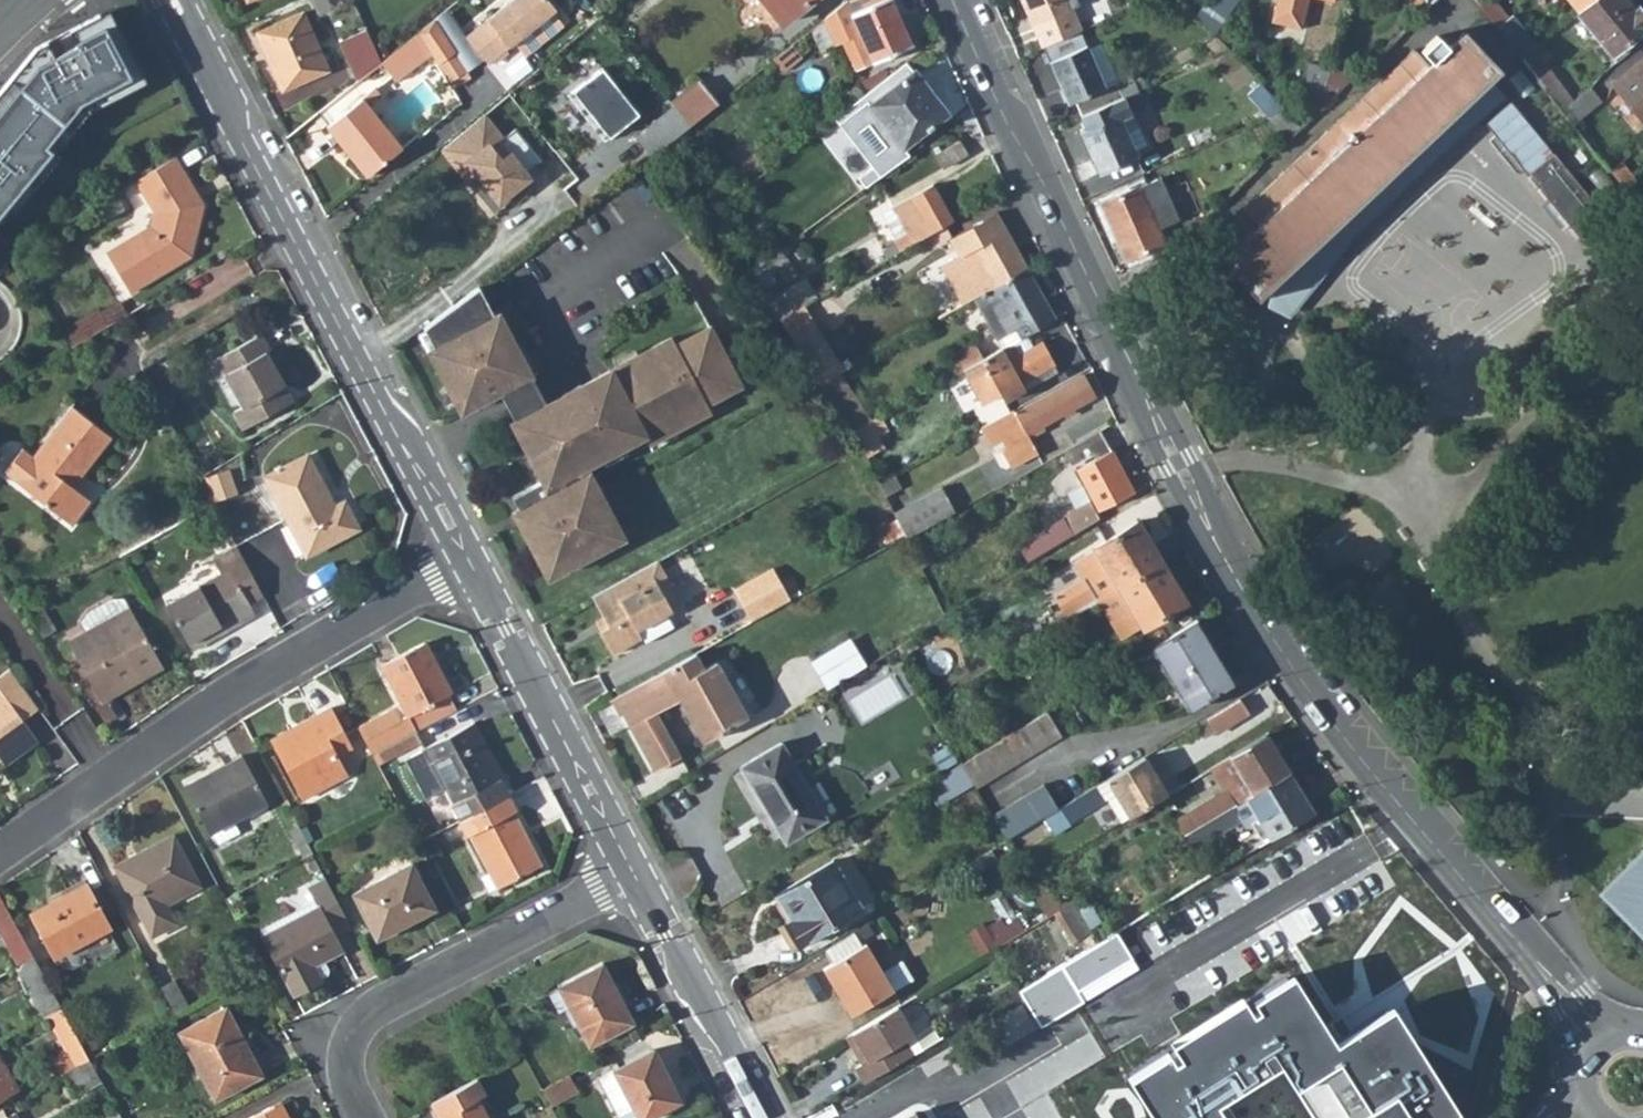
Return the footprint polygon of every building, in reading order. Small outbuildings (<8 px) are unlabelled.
[(253,11),(276,0),(248,0),(253,11)] [(543,0),(521,0),(469,49),(492,76),(517,53),(551,20),(557,15),(543,0)] [(781,22),(810,0),(764,0),(781,22)] [(852,14),(846,1),(824,19),(835,44),(842,42),(853,67),(872,61),(911,44),(892,0),(883,0),(852,14)] [(883,0),(847,0),(846,1),(852,14),(883,0)] [(1071,7),(1067,0),(1022,0),(1032,24),(1035,23),(1040,34),(1066,22),(1061,12),(1071,7)] [(1194,8),(1213,28),(1233,0),(1200,0),(1194,8)] [(1275,18),(1305,25),(1311,0),(1280,0),(1275,18)] [(1575,14),(1593,0),(1563,0),(1575,14)] [(1621,0),(1593,0),(1575,14),(1573,15),(1607,57),(1642,31),(1642,21),(1634,10),(1632,13),(1621,0)] [(108,5),(99,10),(108,26),(117,22),(108,5)] [(1071,7),(1061,12),(1066,22),(1075,18),(1071,7)] [(6,203),(28,176),(36,183),(60,153),(55,149),(47,143),(82,100),(112,84),(116,93),(147,77),(117,22),(108,26),(99,10),(35,44),(0,87),(0,211),(6,203)] [(1494,27),(1520,58),(1533,47),(1536,44),(1511,14),(1494,27)] [(551,20),(517,53),(529,65),(563,32),(551,20)] [(292,99),(337,78),(310,21),(265,42),(292,99)] [(433,32),(416,47),(432,70),(436,76),(454,64),(433,32)] [(1255,227),(1221,260),(1227,266),(1245,286),(1256,299),(1265,290),(1442,125),(1499,73),(1464,36),(1430,67),(1416,52),(1242,212),(1255,227)] [(362,96),(370,89),(381,79),(389,72),(376,43),(346,57),(362,96)] [(792,45),(774,59),(783,71),(801,57),(792,45)] [(1132,90),(1125,73),(1103,84),(1084,45),(1047,62),(1065,102),(1073,99),(1080,115),(1114,99),(1132,90)] [(389,72),(381,79),(399,100),(432,70),(416,47),(389,72)] [(1520,58),(1559,110),(1573,99),(1533,47),(1520,58)] [(1622,76),(1642,102),(1642,60),(1622,76)] [(467,83),(454,64),(436,76),(448,95),(467,83)] [(1317,108),(1327,69),(1307,65),(1297,104),(1317,108)] [(603,68),(574,90),(610,136),(639,113),(603,68)] [(1354,75),(1327,69),(1317,108),(1318,109),(1353,76),(1354,75)] [(867,105),(901,148),(942,118),(924,93),(929,90),(913,70),(867,105)] [(675,107),(690,127),(717,105),(698,81),(671,103),(675,107)] [(88,108),(116,93),(112,84),(82,100),(47,143),(55,149),(88,108)] [(1098,173),(1133,156),(1137,154),(1139,154),(1136,148),(1146,144),(1132,111),(1144,105),(1136,88),(1132,90),(1114,99),(1080,115),(1086,130),(1080,133),(1098,173)] [(1586,88),(1585,89),(1573,99),(1559,110),(1570,125),(1597,103),(1586,88)] [(942,118),(948,114),(929,90),(924,93),(942,118)] [(1515,101),(1488,122),(1533,172),(1555,155),(1515,101)] [(379,102),(367,113),(372,119),(384,107),(379,102)] [(1287,138),(1303,122),(1295,113),(1286,104),(1272,111),(1287,138)] [(1317,108),(1297,104),(1295,113),(1303,122),(1318,109),(1317,108)] [(901,148),(867,105),(841,124),(871,165),(856,176),(864,188),(907,156),(901,148)] [(636,138),(651,158),(690,127),(675,107),(636,138)] [(372,119),(367,113),(335,142),(378,189),(409,161),(372,119)] [(485,113),(439,150),(454,170),(463,162),(498,206),(535,177),(529,170),(541,160),(515,130),(505,137),(485,113)] [(943,170),(967,154),(959,141),(934,157),(943,170)] [(193,183),(175,150),(135,172),(153,205),(148,220),(103,245),(125,285),(187,251),(202,199),(195,197),(188,186),(193,183)] [(1617,221),(1555,155),(1533,172),(1588,242),(1617,221)] [(14,210),(36,183),(28,176),(6,203),(14,210)] [(1164,193),(1168,192),(1160,176),(1100,204),(1125,260),(1165,241),(1158,228),(1172,221),(1166,206),(1169,204),(1164,193)] [(202,199),(193,183),(188,186),(195,197),(202,199)] [(952,221),(933,185),(880,213),(896,243),(891,246),(895,254),(953,222),(952,221)] [(957,256),(962,253),(976,276),(984,291),(1026,267),(995,213),(949,238),(957,256)] [(984,291),(976,276),(962,253),(957,256),(939,266),(960,305),(963,303),(968,301),(984,291)] [(1026,267),(984,291),(968,301),(963,303),(972,319),(980,315),(993,339),(998,336),(1004,345),(1010,342),(1055,317),(1026,267)] [(779,320),(800,308),(788,288),(764,302),(775,322),(779,320)] [(117,303),(67,321),(73,338),(123,321),(117,303)] [(513,416),(543,401),(540,396),(507,330),(502,333),(486,304),(433,345),(445,367),(439,371),(467,425),(481,418),(484,425),(485,427),(511,412),(513,416)] [(779,320),(792,343),(819,327),(806,305),(800,308),(779,320)] [(836,376),(844,371),(819,327),(792,343),(802,359),(820,385),(836,376)] [(262,347),(266,344),(256,328),(211,354),(239,402),(230,407),(240,424),(282,400),(273,383),(281,379),(262,347)] [(746,395),(718,340),(685,358),(682,352),(590,401),(591,404),(554,423),(553,420),(523,436),(541,470),(535,473),(551,503),(526,516),(538,539),(530,543),(554,589),(573,579),(574,582),(629,552),(612,521),(609,523),(588,484),(637,458),(635,455),(650,447),(655,456),(717,424),(714,417),(728,410),(726,406),(746,395)] [(1004,345),(961,369),(984,412),(1024,390),(1020,382),(1041,370),(1052,364),(1039,341),(1016,354),(1010,342),(1004,345)] [(1024,390),(1045,378),(1041,370),(1020,382),(1024,390)] [(853,430),(867,422),(836,376),(820,385),(853,430)] [(1012,411),(1002,417),(981,429),(990,447),(991,446),(1001,441),(1007,451),(1002,454),(1010,468),(1036,453),(1026,435),(1092,397),(1081,376),(1013,414),(1012,411)] [(71,480),(110,431),(71,400),(32,449),(24,442),(5,466),(69,517),(88,494),(71,480)] [(523,436),(553,420),(543,401),(513,416),(523,436)] [(885,428),(879,416),(867,422),(853,430),(857,438),(866,455),(867,456),(874,453),(873,450),(881,447),(875,434),(885,428)] [(1112,451),(1111,451),(1100,431),(1065,450),(1090,500),(1069,512),(1071,515),(1018,545),(1028,562),(1072,536),(1069,529),(1134,491),(1112,451)] [(1007,451),(1001,441),(991,446),(993,451),(1002,454),(1007,451)] [(341,493),(330,498),(303,446),(262,468),(305,547),(356,521),(341,493)] [(224,473),(205,484),(212,498),(232,489),(224,473)] [(905,535),(907,540),(956,512),(942,487),(895,514),(905,535)] [(1048,517),(1065,508),(1055,490),(1038,498),(1048,517)] [(1137,523),(1093,548),(1094,550),(1117,589),(1161,562),(1137,523)] [(236,544),(211,558),(220,572),(163,605),(185,643),(248,606),(236,586),(253,576),(236,544)] [(1117,589),(1094,550),(1074,562),(1084,579),(1095,597),(1100,604),(1102,603),(1100,599),(1117,589)] [(1161,562),(1117,589),(1130,610),(1140,627),(1141,629),(1185,603),(1161,562)] [(648,574),(673,615),(682,610),(658,568),(648,574)] [(736,594),(743,608),(782,587),(773,572),(736,594)] [(673,615),(648,574),(647,574),(596,605),(609,627),(614,624),(618,631),(605,638),(618,660),(646,644),(640,635),(673,615)] [(253,576),(236,586),(248,606),(264,596),(253,576)] [(1065,616),(1095,597),(1084,579),(1054,596),(1065,616)] [(782,587),(743,608),(752,624),(790,602),(782,587)] [(76,617),(81,627),(62,637),(95,700),(158,667),(124,604),(119,593),(106,594),(82,607),(76,617)] [(185,643),(190,651),(252,613),(248,606),(185,643)] [(1130,610),(1119,616),(1129,633),(1140,627),(1130,610)] [(1187,711),(1234,684),(1197,622),(1150,650),(1187,711)] [(618,631),(614,624),(609,627),(601,632),(605,638),(618,631)] [(823,688),(863,664),(847,636),(807,660),(823,688)] [(464,708),(429,642),(385,665),(412,715),(405,719),(400,708),(362,727),(376,754),(420,731),(464,708)] [(716,668),(706,673),(696,657),(614,705),(625,723),(626,722),(636,716),(642,725),(632,731),(659,775),(682,761),(656,719),(679,705),(704,747),(748,722),(716,668)] [(11,669),(0,676),(0,693),(0,694),(0,763),(3,767),(36,743),(21,722),(39,710),(11,669)] [(1214,735),(1248,713),(1239,699),(1205,720),(1213,733),(1214,735)] [(333,707),(274,738),(308,801),(351,778),(341,759),(357,750),(333,707)] [(636,716),(626,722),(632,731),(642,725),(636,716)] [(1196,726),(1204,739),(1213,733),(1205,720),(1196,726)] [(514,794),(476,723),(426,748),(463,820),(511,795),(514,794)] [(1267,734),(1212,768),(1225,789),(1172,820),(1182,837),(1203,824),(1232,807),(1247,798),(1289,773),(1291,772),(1267,734)] [(782,743),(742,768),(776,824),(826,794),(814,773),(804,779),(782,743)] [(232,821),(270,801),(245,754),(188,784),(218,844),(238,833),(232,821)] [(1145,757),(1118,774),(1109,778),(1131,817),(1166,795),(1145,757)] [(954,793),(972,784),(960,763),(943,774),(954,793)] [(1289,773),(1247,798),(1253,809),(1258,819),(1270,841),(1313,815),(1289,773)] [(1107,796),(1122,822),(1131,817),(1109,778),(1100,784),(1107,796)] [(1068,819),(1107,796),(1100,784),(1061,807),(1068,819)] [(826,794),(776,824),(787,844),(827,820),(826,818),(837,812),(826,794)] [(462,821),(470,836),(473,834),(492,870),(501,887),(542,865),(515,811),(518,809),(511,795),(463,820),(462,821)] [(1247,798),(1232,807),(1237,817),(1240,822),(1251,822),(1258,819),(1253,809),(1247,798)] [(1045,816),(1054,833),(1070,824),(1068,819),(1061,807),(1045,816)] [(1211,839),(1240,822),(1237,817),(1232,807),(1203,824),(1211,839)] [(1101,1071),(1183,1022),(1316,948),(1330,977),(1330,979),(1325,999),(1326,1004),(1329,1011),(1338,1019),(1341,1021),(1345,1021),(1348,1020),(1350,1017),(1350,1016),(1351,1014),(1351,1011),(1351,1009),(1404,979),(1414,991),(1408,996),(1423,1014),(1429,1008),(1464,1046),(1499,1016),(1422,924),(1434,913),(1357,824),(1303,872),(1308,878),(1123,979),(1118,970),(1006,1036),(1021,1115),(1021,1117),(1107,1117),(1101,1071)] [(1182,837),(1190,851),(1211,839),(1203,824),(1182,837)] [(172,833),(112,864),(149,936),(175,922),(165,903),(199,885),(172,833)] [(1500,865),(1507,859),(1495,845),(1488,851),(1500,865)] [(1601,894),(1642,934),(1642,851),(1601,894)] [(798,947),(863,906),(833,858),(776,894),(792,920),(785,925),(798,947)] [(380,939),(439,907),(417,863),(357,894),(380,939)] [(491,892),(501,887),(492,870),(483,876),(491,892)] [(314,966),(341,953),(330,932),(352,921),(331,879),(308,891),(318,909),(264,938),(294,995),(322,981),(314,966)] [(52,959),(108,929),(83,884),(28,913),(52,959)] [(0,900),(0,934),(17,965),(32,956),(2,899),(0,900)] [(1056,913),(1072,939),(1091,928),(1075,901),(1056,913)] [(849,1015),(890,993),(864,946),(824,969),(849,1015)] [(589,1043),(632,1019),(601,962),(545,992),(556,1013),(569,1005),(589,1043)] [(188,1008),(174,981),(159,988),(173,1016),(188,1008)] [(899,1004),(854,1030),(870,1058),(864,1062),(856,1066),(866,1083),(916,1053),(940,1038),(931,1023),(916,1033),(899,1004)] [(63,1071),(89,1056),(60,1006),(47,1014),(67,1048),(51,1058),(59,1073),(63,1071)] [(209,1104),(257,1078),(221,1010),(173,1036),(209,1104)] [(864,1062),(870,1058),(854,1030),(848,1033),(864,1062)] [(678,1080),(660,1049),(618,1072),(635,1104),(642,1100),(652,1117),(655,1117),(685,1101),(674,1082),(678,1080)] [(63,1071),(71,1087),(98,1072),(90,1058),(89,1056),(63,1071)] [(15,1086),(0,1058),(0,1095),(15,1086)] [(571,1076),(544,1091),(552,1106),(579,1092),(571,1076)] [(486,1098),(477,1081),(432,1104),(439,1117),(488,1117),(479,1101),(486,1098)] [(1259,1117),(1326,1117),(1322,1086),(1256,1094),(1259,1117)] [(899,1115),(901,1117),(953,1117),(937,1091),(899,1115)] [(107,1117),(125,1117),(122,1112),(119,1107),(105,1114),(107,1117)] [(272,1109),(256,1117),(276,1117),(272,1109)]
